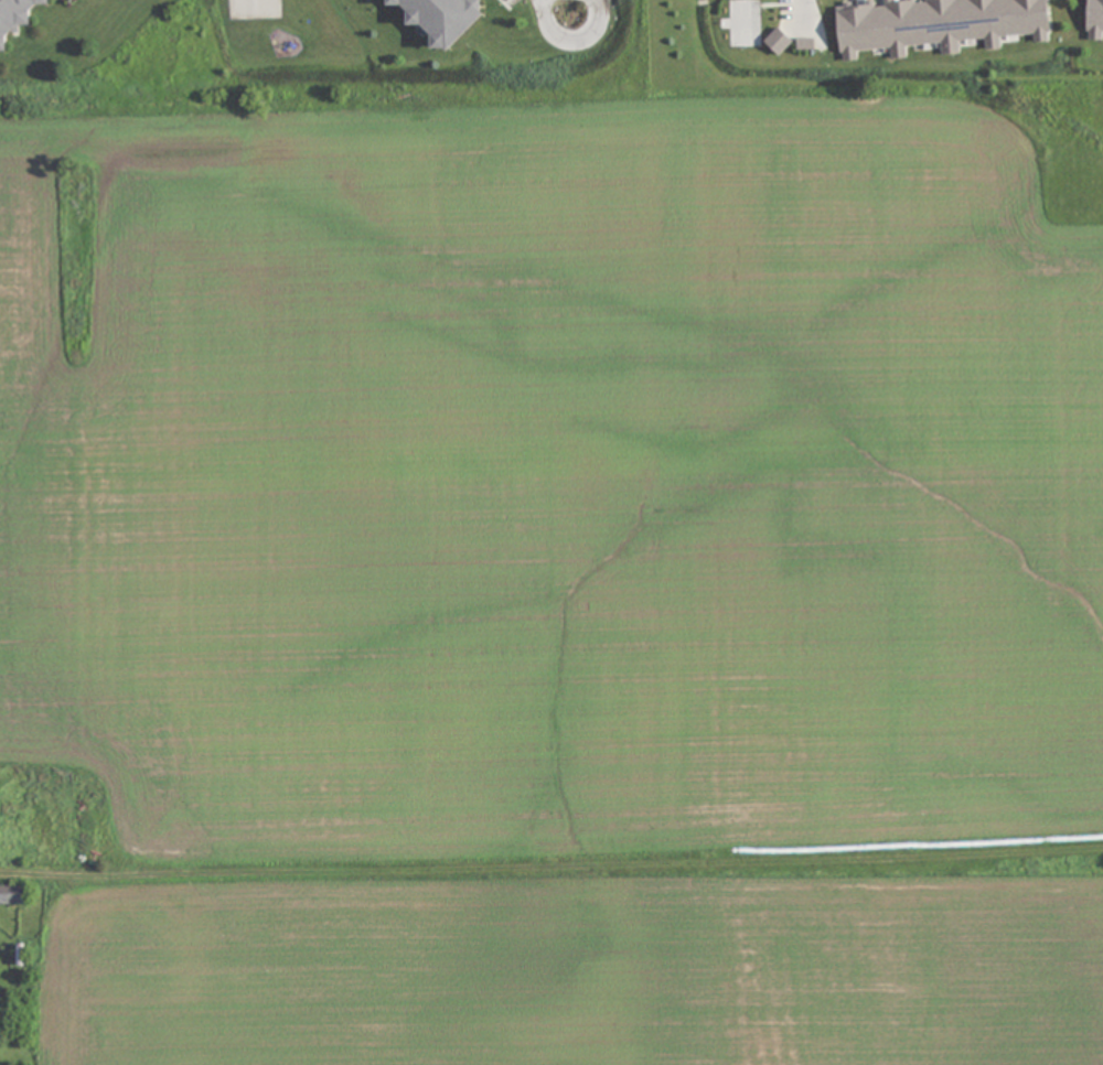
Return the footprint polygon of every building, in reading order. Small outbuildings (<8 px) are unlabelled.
[(19,28),(32,24),(33,8),(50,2),(50,0),(0,0),(0,51),(7,52),(8,39),(19,28)] [(431,34),(432,46),(446,50),(484,18),(481,0),(388,0),(388,3),(406,7),(407,19),(421,35),(431,34)] [(841,61),(858,59),(857,51),(890,48),(891,59),(908,58),(906,47),(940,43),(942,55),(960,53),(959,41),(985,39),(986,50),(1001,48),(1000,38),(1034,34),(1035,42),(1051,40),(1048,0),(895,0),(884,1),(836,6),(841,61)] [(1086,40),(1102,40),(1102,0),(1089,0),(1086,40)] [(793,41),(778,27),(764,41),(778,56),(793,41)] [(0,886),(0,903),(29,903),(29,886),(0,886)]
